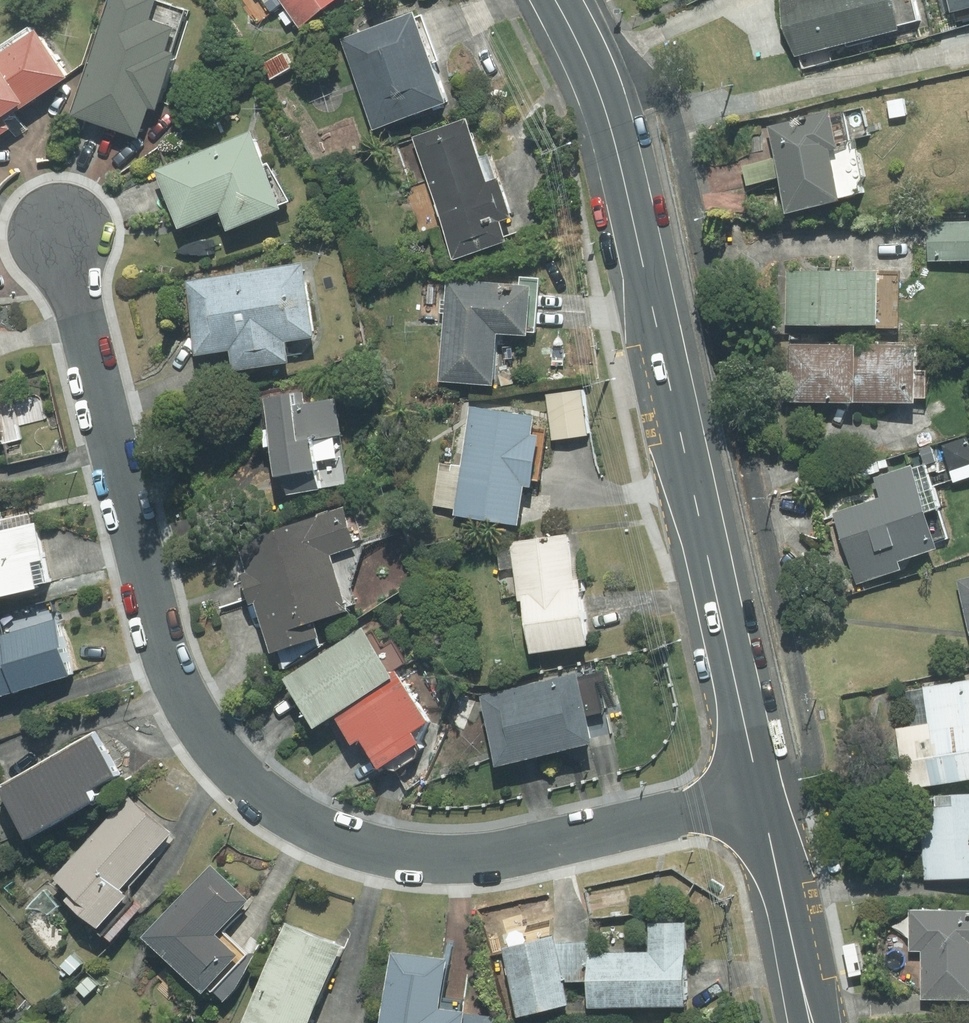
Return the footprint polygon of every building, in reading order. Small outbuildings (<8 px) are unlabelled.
[(70,116),(136,137),(146,107),(154,109),(171,60),(176,58),(192,11),(158,0),(109,0),(70,116)] [(299,25),(333,0),(280,0),(299,25)] [(797,57),(926,28),(920,0),(784,0),(797,57)] [(952,23),(968,19),(968,0),(946,0),(952,23)] [(411,13),(340,39),(373,128),(443,103),(429,64),(437,61),(420,15),(413,17),(411,13)] [(66,78),(30,24),(0,44),(0,131),(8,126),(15,138),(26,130),(14,113),(66,78)] [(862,107),(769,128),(775,157),(780,177),(787,209),(858,193),(856,184),(861,177),(852,138),(868,135),(862,107)] [(510,217),(497,178),(485,182),(464,119),(412,136),(453,258),(503,241),(496,222),(510,217)] [(225,230),(279,209),(277,205),(288,201),(266,163),(261,165),(248,134),(156,170),(178,226),(218,210),(225,230)] [(780,177),(775,157),(741,166),(746,185),(780,177)] [(928,261),(968,260),(968,222),(927,223),(928,261)] [(284,341),(312,337),(301,264),(185,281),(195,354),(229,349),(232,371),(287,363),(284,341)] [(876,328),(898,328),(898,272),(786,272),(786,324),(876,324),(876,328)] [(533,332),(537,279),(519,277),(519,286),(447,281),(439,380),(490,384),(494,332),(525,335),(525,331),(533,332)] [(788,402),(853,402),(853,345),(788,345),(788,402)] [(914,345),(853,345),(853,402),(913,402),(913,398),(925,398),(925,371),(913,371),(914,345)] [(0,387),(0,441),(18,437),(6,386),(0,387)] [(547,393),(552,438),(588,434),(582,389),(547,393)] [(283,493),(348,484),(335,399),(303,403),(302,393),(268,398),(283,493)] [(455,508),(454,515),(516,525),(522,487),(530,488),(531,481),(537,482),(545,429),(530,427),(531,418),(471,408),(461,467),(440,463),(433,505),(455,508)] [(942,445),(953,481),(968,476),(968,450),(965,438),(942,445)] [(834,514),(856,582),(898,569),(895,562),(936,549),(934,541),(949,536),(925,463),(876,479),(882,499),(834,514)] [(255,603),(270,651),(316,636),(311,620),(356,606),(350,586),(364,547),(357,528),(345,531),(340,512),(238,544),(247,572),(238,575),(248,605),(255,603)] [(49,583),(35,521),(0,529),(0,594),(49,583)] [(567,535),(496,545),(503,596),(516,594),(517,600),(521,600),(529,654),(586,646),(579,592),(585,591),(583,578),(573,579),(567,535)] [(957,581),(968,631),(968,579),(957,581)] [(77,673),(60,617),(54,618),(50,605),(0,620),(0,632),(1,636),(0,636),(0,696),(77,673)] [(361,630),(285,679),(313,723),(330,712),(394,671),(406,663),(391,640),(382,646),(371,630),(364,635),(361,630)] [(426,721),(394,671),(330,712),(350,744),(358,739),(376,767),(384,763),(388,770),(394,770),(414,758),(416,751),(412,745),(416,743),(409,732),(426,721)] [(574,675),(479,697),(495,766),(591,744),(585,717),(613,710),(604,671),(575,678),(574,675)] [(904,691),(910,726),(895,728),(905,788),(968,778),(968,680),(904,691)] [(91,803),(85,791),(117,774),(95,734),(0,786),(0,792),(26,839),(91,803)] [(66,900),(109,938),(138,906),(129,898),(129,886),(173,837),(127,796),(53,878),(71,894),(66,900)] [(920,799),(924,880),(968,878),(968,797),(920,799)] [(223,1000),(236,986),(251,960),(223,932),(244,911),(247,900),(209,865),(141,938),(200,994),(208,986),(223,1000)] [(922,999),(968,999),(968,911),(910,911),(910,950),(922,950),(922,999)] [(284,923),(242,1022),(307,1022),(340,946),(284,923)] [(649,953),(588,954),(588,981),(588,1007),(684,1007),(683,923),(648,924),(649,953)] [(517,1015),(566,1004),(561,982),(552,943),(551,938),(502,950),(517,1015)] [(561,982),(574,982),(573,942),(552,943),(561,982)] [(574,982),(588,981),(588,954),(588,943),(573,942),(574,982)] [(855,944),(843,947),(850,977),(861,974),(855,944)] [(449,961),(391,953),(381,1022),(503,1022),(502,1019),(462,1013),(464,1003),(443,999),(449,961)]
